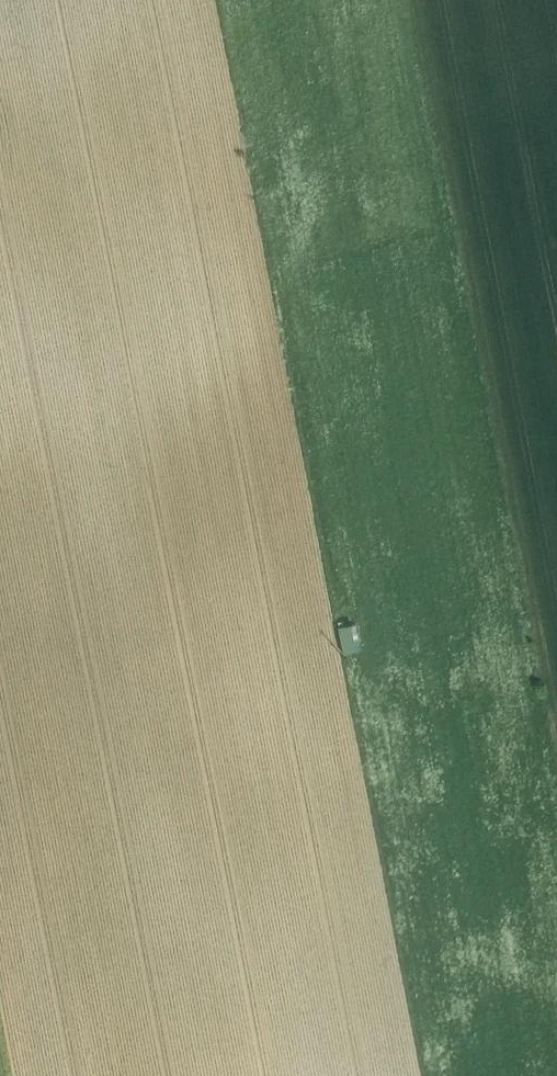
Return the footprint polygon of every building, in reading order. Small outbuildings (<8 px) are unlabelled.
[(343,651),(362,647),(357,621),(338,625),(343,651)]
